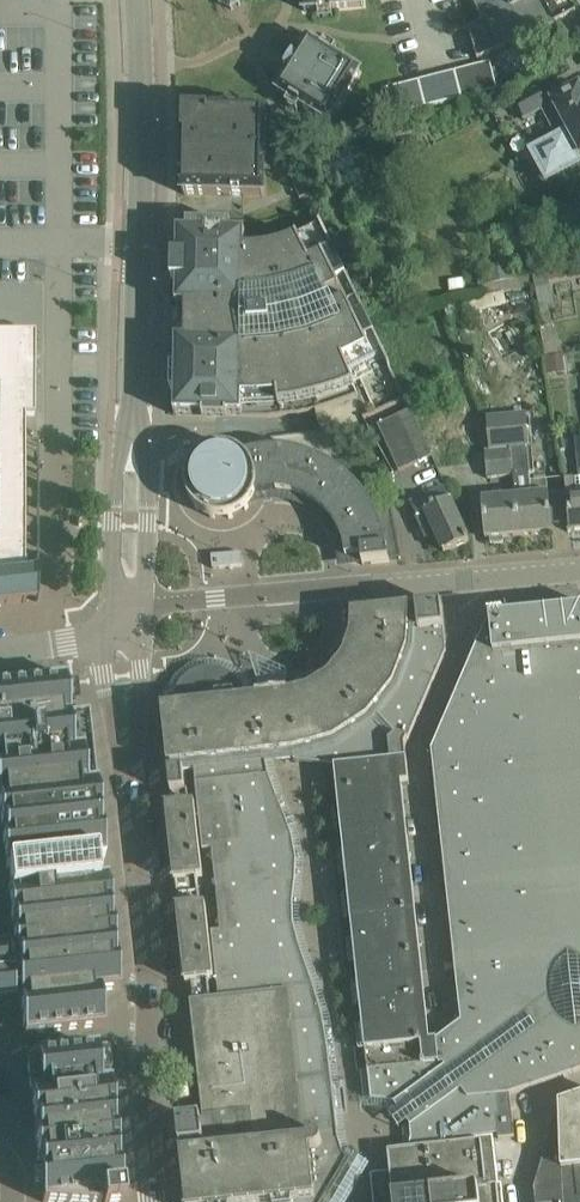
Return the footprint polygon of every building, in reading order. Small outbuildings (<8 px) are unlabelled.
[(305,11),(316,10),(336,8),(364,6),(364,0),(304,0),(305,11)] [(470,29),(478,59),(499,50),(556,25),(555,23),(576,12),(570,0),(473,0),(484,22),(470,29)] [(292,68),(278,91),(287,97),(304,107),(329,123),(360,72),(336,57),(319,46),(310,40),(298,58),(294,56),(293,59),(288,66),(292,68)] [(490,62),(455,71),(462,98),(497,89),(490,62)] [(419,81),(426,108),(462,99),(455,72),(419,81)] [(390,117),(426,108),(419,81),(403,85),(383,90),(390,117)] [(553,102),(554,102),(548,106),(539,90),(515,103),(524,120),(542,111),(555,136),(528,151),(546,185),(579,166),(579,87),(553,102)] [(184,179),(184,194),(208,195),(243,195),(265,196),(265,150),(266,115),(259,115),(258,115),(258,119),(245,119),(245,115),(244,115),(227,115),(226,115),(226,119),(214,119),(214,114),(213,114),(210,114),(185,113),(184,139),(185,139),(184,148),(184,149),(189,149),(188,178),(184,178),(184,179)] [(177,292),(177,306),(186,307),(186,340),(176,340),(176,365),(171,365),(171,390),(175,390),(175,415),(202,415),(202,422),(225,423),(226,421),(228,421),(229,416),(243,416),(243,407),(257,406),(273,405),(279,405),(280,407),(293,405),(297,404),(307,402),(314,400),(322,398),(331,395),(340,392),(346,390),(351,388),(355,386),(354,385),(362,381),(374,374),(370,366),(384,359),(322,226),(297,238),(272,247),(246,250),(246,233),(231,233),(231,226),(208,225),(188,225),(188,232),(178,232),(177,258),(177,280),(177,286),(177,292)] [(24,602),(24,571),(24,415),(34,415),(34,414),(24,414),(24,351),(0,351),(0,605),(24,602)] [(411,411),(378,426),(399,472),(431,457),(432,457),(411,411)] [(526,413),(487,417),(490,451),(512,449),(514,476),(516,497),(519,536),(553,533),(549,493),(547,494),(546,480),(532,481),(530,479),(530,473),(535,473),(533,447),(530,448),(526,413)] [(578,442),(578,452),(576,453),(579,490),(568,492),(571,531),(579,530),(579,441),(578,442)] [(390,561),(401,559),(390,501),(374,510),(367,499),(359,488),(355,485),(345,476),(339,471),(333,467),(333,466),(332,465),(326,462),(321,460),(316,458),(310,456),(306,454),(301,453),(290,451),(286,451),(279,450),(274,450),(268,450),(262,451),(255,452),(244,454),(241,452),(238,450),(235,449),(231,448),(227,447),(224,447),(221,447),(218,447),(214,447),(211,448),(207,450),(205,451),(201,453),(201,454),(198,457),(195,460),(193,462),(191,465),(189,469),(188,472),(187,476),(186,481),(186,486),(187,490),(188,495),(190,499),(191,501),(194,505),(197,509),(200,511),(203,514),(206,516),(211,517),(215,518),(220,519),(225,519),(229,518),(234,517),(238,515),(242,513),(247,509),(250,506),(253,502),(255,497),(256,494),(260,493),(267,492),(277,492),(287,493),(294,495),(300,497),(307,500),(312,502),(319,507),(323,511),(327,515),(331,519),(335,525),(338,529),(340,534),(343,541),(345,549),(347,558),(362,556),(363,565),(390,562),(390,561)] [(489,478),(514,476),(512,449),(490,451),(487,451),(489,478)] [(445,488),(411,503),(424,533),(434,528),(444,550),(443,551),(444,552),(470,541),(468,537),(467,537),(445,488)] [(516,497),(483,499),(486,539),(491,539),(491,543),(504,542),(503,537),(519,536),(516,497)] [(241,557),(241,553),(211,555),(212,568),(234,566),(242,566),(241,557)] [(174,707),(163,709),(173,808),(190,806),(189,792),(186,791),(184,772),(195,771),(267,763),(280,762),(295,760),(295,762),(335,767),(335,768),(407,760),(406,747),(447,652),(442,605),(352,615),(351,638),(350,644),(349,648),(347,653),(345,658),(343,661),(340,665),(336,671),(332,675),(327,679),(320,684),(316,686),(312,689),(307,691),(301,693),(296,694),(292,695),(289,695),(289,694),(284,694),(273,696),(258,697),(258,698),(247,700),(243,687),(234,676),(221,669),(207,668),(193,672),(182,681),(175,694),(174,707)] [(490,618),(478,647),(487,651),(482,663),(473,659),(433,752),(462,1023),(438,1041),(440,1064),(369,1072),(372,1100),(384,1100),(395,1106),(400,1102),(402,1105),(400,1106),(398,1111),(399,1118),(404,1122),(408,1123),(413,1121),(415,1123),(411,1126),(409,1149),(493,1140),(493,1135),(499,1139),(496,1115),(497,1115),(512,1113),(510,1094),(579,1071),(579,608),(490,618)] [(478,647),(473,659),(482,663),(487,651),(478,647)] [(0,684),(0,1097),(31,1094),(43,1201),(123,1201),(100,990),(120,988),(89,710),(70,712),(66,676),(0,684)] [(430,1042),(405,812),(402,784),(410,784),(407,760),(335,768),(369,1072),(440,1064),(438,1041),(430,1042)] [(212,850),(294,841),(293,839),(286,818),(277,797),(269,776),(267,763),(195,771),(203,851),(212,850)] [(190,806),(173,808),(167,809),(171,844),(202,840),(195,771),(184,772),(186,791),(189,792),(190,806)] [(202,840),(171,844),(175,883),(177,883),(180,910),(178,911),(182,948),(213,943),(212,933),(221,932),(218,902),(212,850),(203,851),(202,840)] [(218,902),(295,894),(296,882),(297,860),(294,841),(212,850),(218,902)] [(300,948),(296,933),(294,925),(293,904),(295,894),(218,902),(221,932),(212,933),(213,943),(217,979),(309,972),(300,948)] [(182,948),(186,984),(193,984),(209,982),(211,1000),(219,999),(217,979),(213,943),(182,948)] [(197,1054),(327,1040),(323,1018),(315,989),(309,972),(217,979),(219,999),(211,1000),(209,982),(193,984),(195,1002),(191,1002),(197,1054)] [(204,1122),(335,1107),(328,1047),(327,1040),(197,1054),(204,1122)] [(555,1119),(535,1189),(536,1201),(579,1201),(579,1096),(560,1103),(560,1118),(555,1119)] [(347,1159),(343,1153),(339,1140),(335,1107),(204,1122),(179,1125),(187,1201),(322,1201),(347,1159)] [(499,1139),(515,1137),(512,1113),(497,1115),(499,1139)] [(393,1193),(498,1181),(493,1140),(409,1149),(388,1152),(393,1193)] [(498,1181),(393,1193),(394,1201),(500,1201),(498,1181)]
